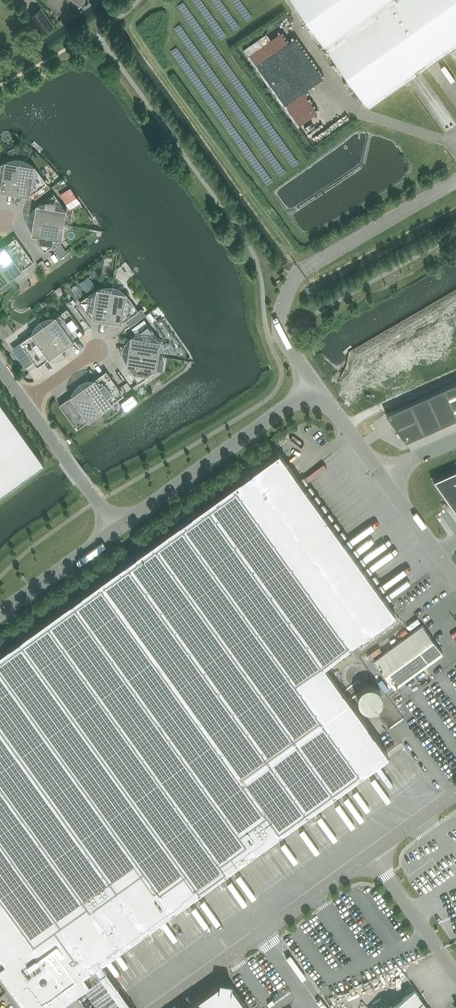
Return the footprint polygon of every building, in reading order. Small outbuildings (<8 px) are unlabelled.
[(368,107),(455,44),(455,0),(292,0),(368,107)] [(41,7),(29,16),(42,35),(54,26),(41,7)] [(259,64),(278,91),(319,64),(302,39),(293,45),(289,39),(274,49),(274,48),(260,58),(263,62),(259,64)] [(15,193),(19,163),(5,161),(0,164),(0,191),(15,193)] [(19,163),(15,193),(29,196),(46,183),(34,166),(19,163)] [(36,205),(34,220),(63,224),(66,210),(53,192),(36,205)] [(63,224),(34,220),(31,234),(44,251),(61,239),(63,224)] [(10,278),(33,261),(16,237),(0,249),(0,265),(10,278)] [(10,278),(0,265),(0,285),(10,278)] [(107,321),(111,291),(97,289),(79,301),(92,318),(107,321)] [(126,293),(111,291),(107,321),(121,323),(139,311),(126,293)] [(67,308),(44,325),(61,349),(85,332),(67,308)] [(131,336),(128,351),(158,356),(160,341),(148,324),(131,336)] [(61,349),(44,325),(20,342),(37,367),(61,349)] [(158,356),(128,351),(126,366),(138,383),(156,371),(158,356)] [(106,370),(83,387),(100,412),(124,395),(106,370)] [(444,388),(455,414),(455,382),(444,388)] [(100,412),(83,387),(59,405),(76,429),(100,412)] [(427,395),(441,425),(455,418),(455,414),(444,388),(427,395)] [(424,433),(441,425),(427,395),(411,403),(418,418),(424,433)] [(44,461),(0,401),(0,493),(44,461)] [(386,414),(396,428),(418,418),(411,403),(386,414)] [(405,441),(424,433),(418,418),(396,428),(405,441)] [(27,1007),(29,1006),(31,1007),(52,1007),(89,981),(83,972),(93,965),(100,960),(388,752),(378,738),(323,664),(395,612),(388,602),(298,478),(292,469),(279,451),(0,652),(0,971),(27,1007)] [(434,480),(455,511),(455,470),(434,480)] [(423,625),(373,660),(394,689),(443,653),(423,625)] [(366,676),(366,674),(365,670),(364,667),(363,665),(361,664),(359,663),(355,662),(352,662),(349,663),(346,665),(344,667),(343,669),(342,672),(342,674),(343,678),(344,679),(345,682),(347,683),(349,685),(351,685),(353,686),(356,686),(358,685),(360,684),(362,683),(364,681),(365,679),(366,676)] [(252,857),(268,879),(274,875),(259,853),(252,857)] [(301,974),(307,970),(289,948),(283,953),(301,974)] [(232,986),(232,982),(228,981),(220,980),(219,984),(197,1000),(198,1002),(191,1007),(247,1007),(232,986)] [(387,1007),(428,1007),(415,989),(387,1007)]
